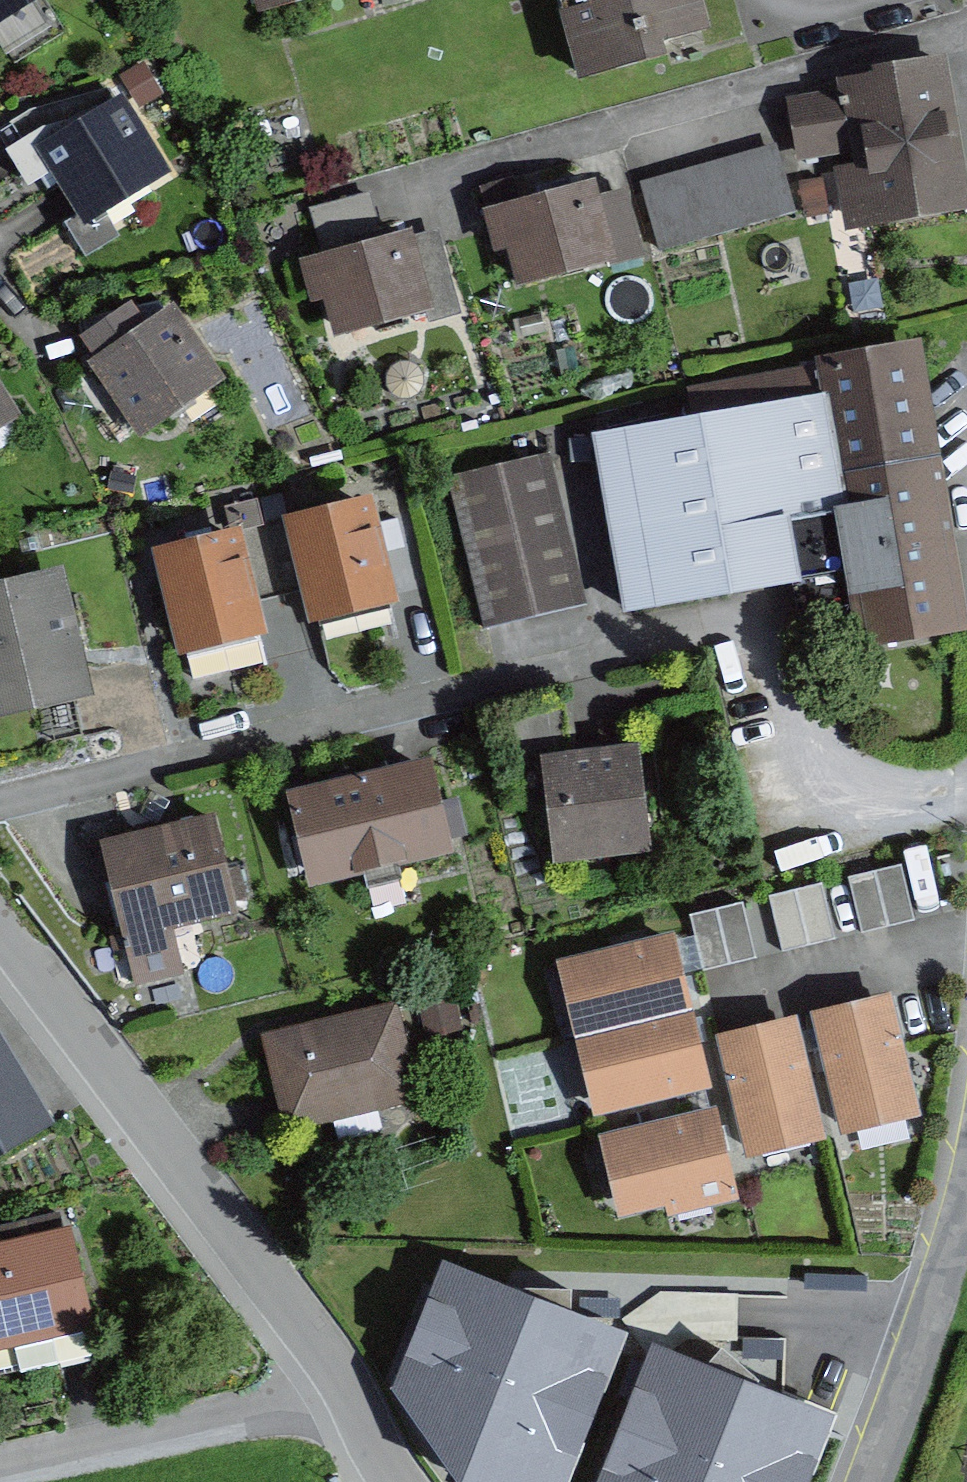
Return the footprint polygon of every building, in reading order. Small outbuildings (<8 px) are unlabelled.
[(28,0),(0,0),(0,17),(28,0)] [(237,26),(319,0),(229,0),(237,26)] [(565,84),(696,43),(682,0),(537,0),(565,84)] [(843,105),(794,111),(802,178),(834,174),(841,224),(960,209),(941,59),(839,72),(843,105)] [(110,106),(33,154),(79,228),(157,180),(110,106)] [(772,152),(641,187),(660,259),(791,224),(772,152)] [(616,180),(479,210),(497,292),(634,262),(616,180)] [(401,244),(307,269),(328,345),(422,319),(401,244)] [(170,320),(90,367),(134,442),(215,395),(170,320)] [(812,400),(574,441),(606,624),(784,593),(773,528),(814,521),(828,602),(840,600),(849,650),(957,631),(910,358),(808,376),(812,400)] [(16,423),(0,398),(0,433),(16,423)] [(551,465),(449,487),(482,635),(584,613),(551,465)] [(375,490),(288,509),(311,612),(398,594),(375,490)] [(243,518),(156,536),(178,641),(265,622),(243,518)] [(0,572),(0,709),(92,689),(64,558),(0,572)] [(641,747),(544,757),(554,855),(651,845),(641,747)] [(431,754),(287,788),(310,882),(454,848),(431,754)] [(206,827),(91,851),(111,953),(227,929),(206,827)] [(905,865),(878,873),(893,925),(920,917),(905,865)] [(878,873),(851,881),(866,932),(893,925),(878,873)] [(823,882),(798,889),(813,944),(838,937),(823,882)] [(798,889),(770,897),(785,952),(813,944),(798,889)] [(745,900),(719,908),(735,961),(761,954),(745,900)] [(719,908),(691,916),(707,969),(735,961),(719,908)] [(675,921),(558,950),(575,1019),(692,990),(675,921)] [(888,986),(815,1005),(845,1118),(917,1099),(888,986)] [(395,995),(268,1023),(291,1126),(418,1097),(395,995)] [(699,1008),(584,1033),(599,1101),(715,1076),(699,1008)] [(798,1009),(721,1026),(749,1148),(826,1131),(798,1009)] [(46,1134),(0,1059),(0,1161),(46,1134)] [(713,1100),(601,1125),(620,1209),(732,1184),(713,1100)] [(0,1259),(0,1355),(83,1333),(60,1243),(0,1259)] [(444,1260),(398,1381),(463,1479),(472,1481),(566,1481),(625,1329),(444,1260)] [(652,1336),(594,1481),(809,1481),(838,1410),(652,1336)]
